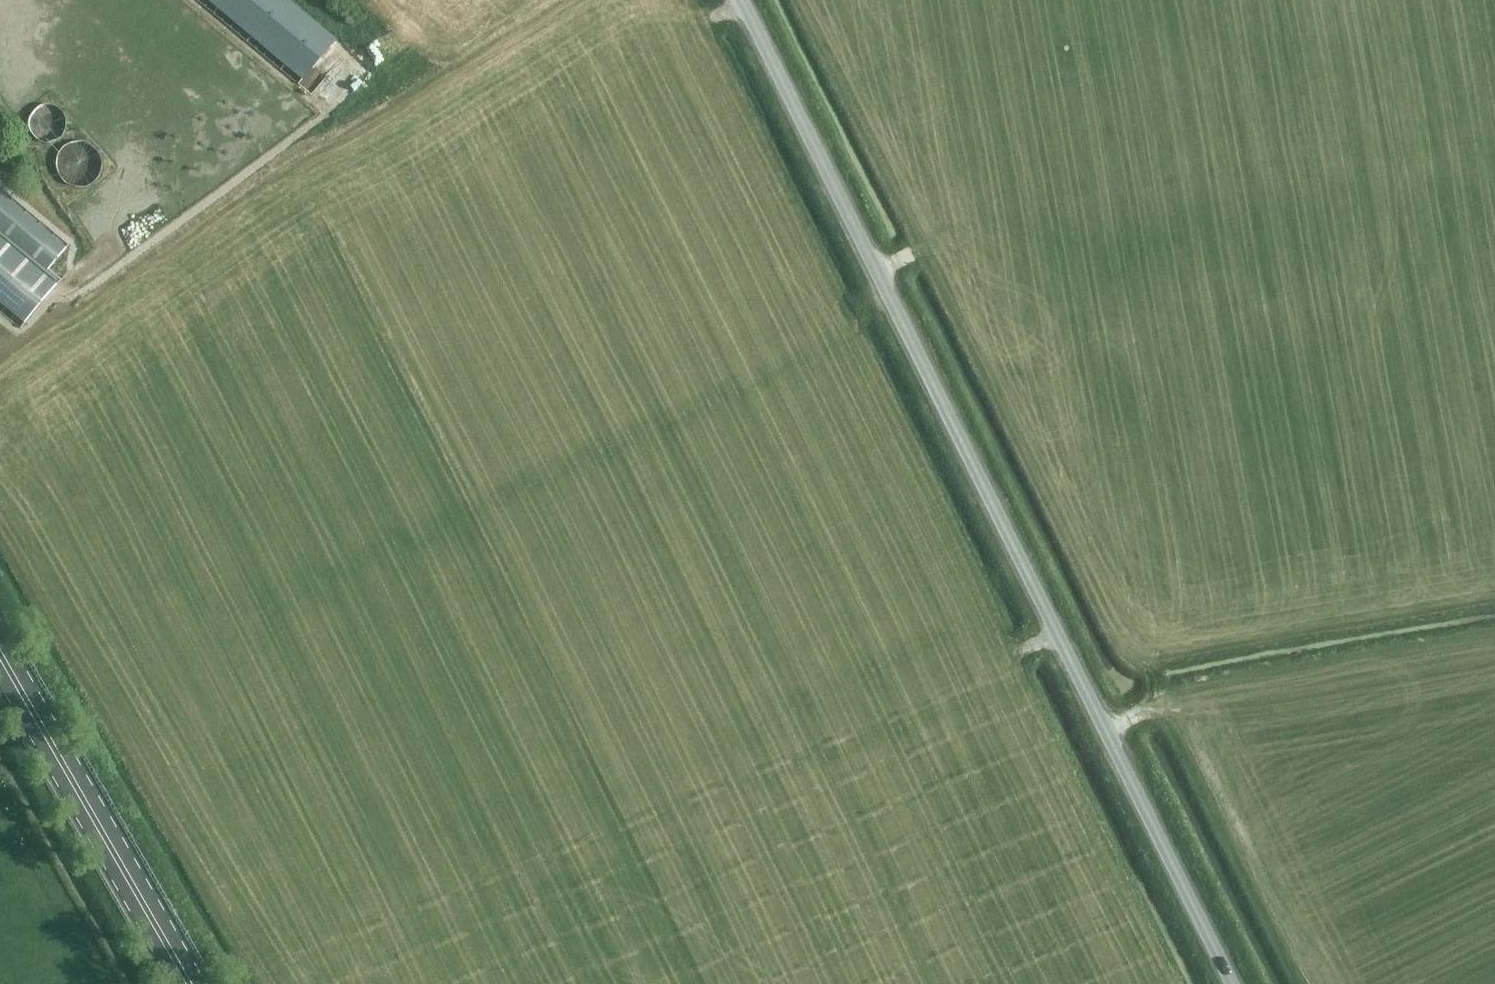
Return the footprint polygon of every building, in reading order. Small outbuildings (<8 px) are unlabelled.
[(303,79),(337,40),(289,0),(208,0),(303,79)] [(75,124),(60,102),(36,117),(51,140),(75,124)] [(72,148),(77,160),(68,164),(78,184),(105,171),(90,139),(72,148)] [(0,191),(0,301),(25,322),(61,279),(50,270),(68,248),(0,191)]
